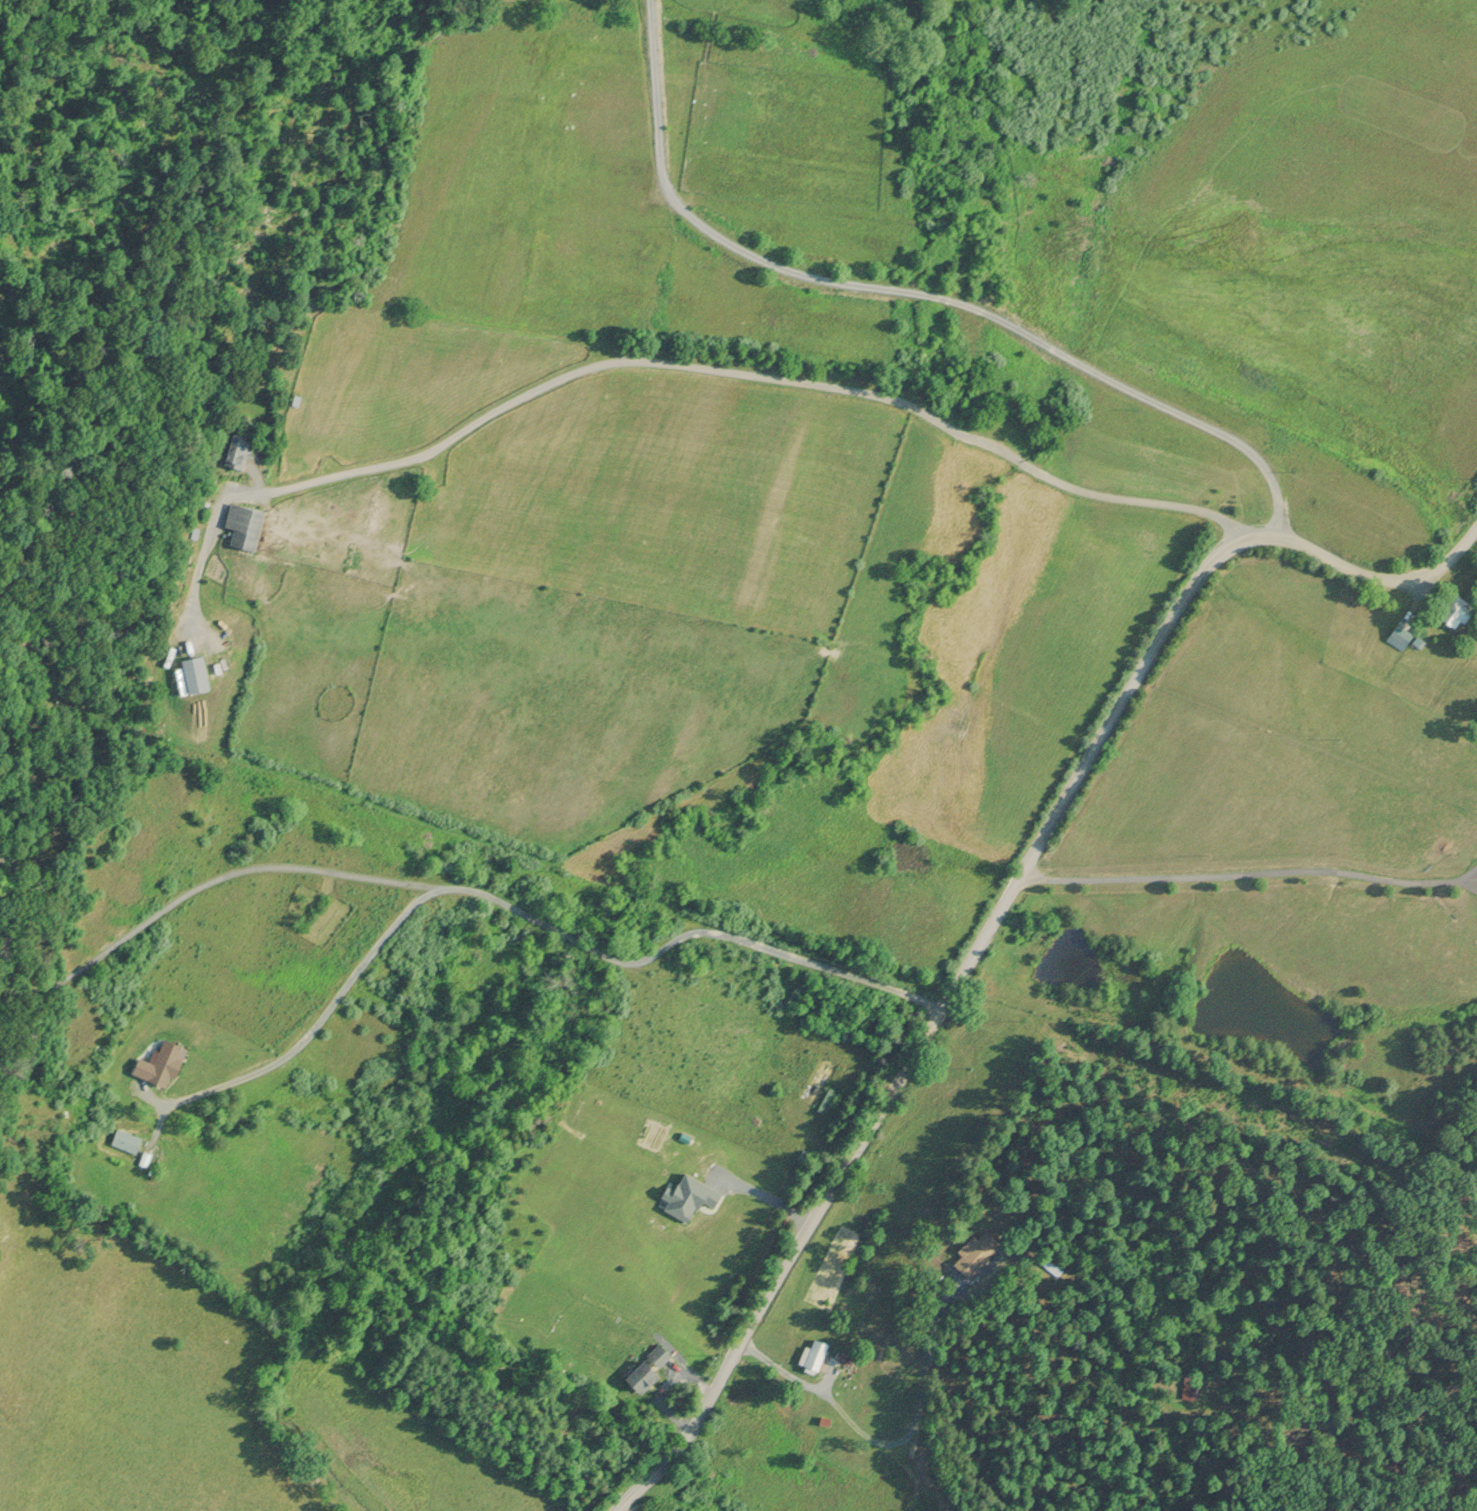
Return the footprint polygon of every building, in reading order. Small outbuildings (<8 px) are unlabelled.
[(255,437),(234,431),(225,464),(246,469),(255,437)] [(257,549),(267,510),(232,501),(226,525),(236,528),(232,543),(257,549)] [(1474,604),(1451,592),(1440,614),(1463,626),(1474,604)] [(1402,649),(1415,631),(1398,619),(1385,637),(1402,649)] [(183,658),(191,693),(212,688),(204,654),(183,658)] [(188,1044),(165,1036),(161,1047),(155,1045),(151,1058),(140,1054),(134,1071),(173,1085),(188,1044)] [(142,1136),(118,1125),(111,1140),(135,1152),(142,1136)] [(974,1232),(957,1249),(962,1254),(955,1261),(969,1275),(1003,1242),(987,1227),(978,1236),(974,1232)] [(798,1364),(818,1371),(829,1340),(814,1335),(811,1344),(806,1342),(798,1364)] [(627,1374),(641,1389),(674,1355),(660,1341),(627,1374)]
